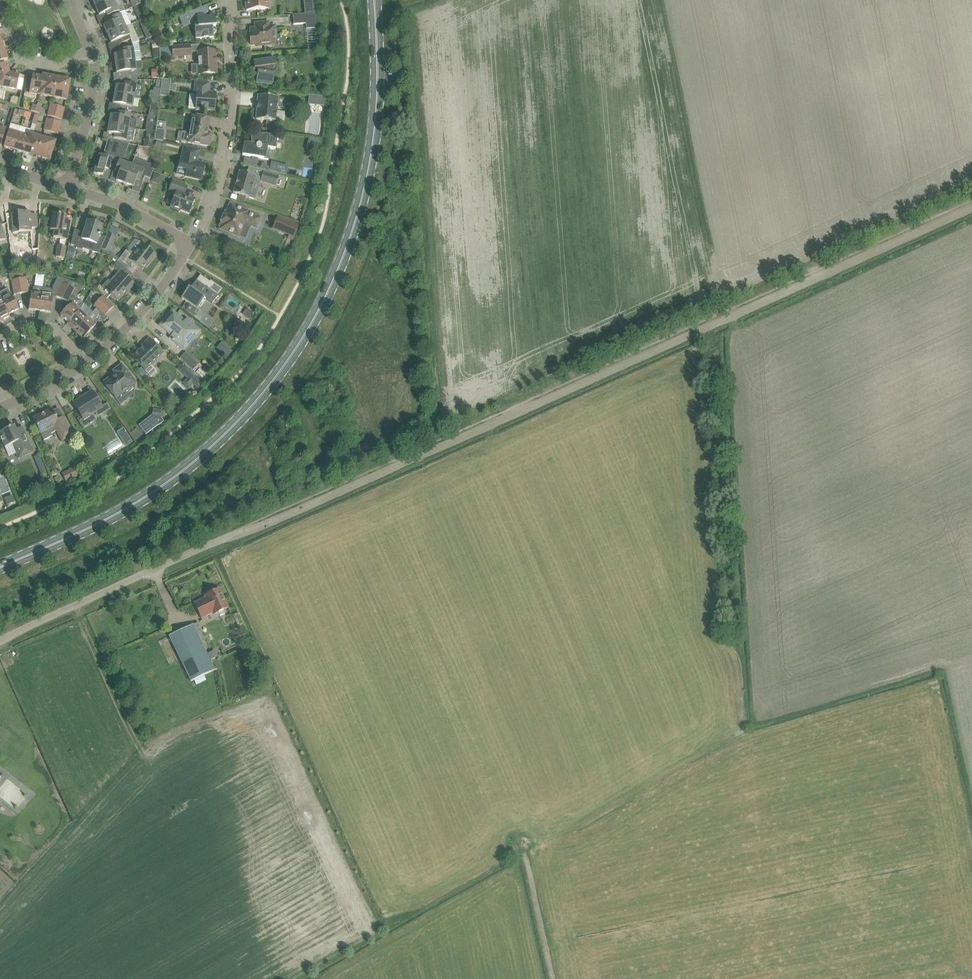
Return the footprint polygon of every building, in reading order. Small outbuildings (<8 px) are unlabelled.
[(96,7),(99,15),(106,12),(108,16),(117,12),(119,11),(114,0),(112,0),(96,7)] [(247,8),(247,10),(269,9),(269,0),(246,0),(246,2),(245,3),(245,7),(247,8)] [(305,13),(315,13),(314,4),(314,0),(304,0),(305,13)] [(134,7),(140,21),(146,18),(140,4),(134,7)] [(188,25),(193,25),(195,25),(196,38),(204,37),(214,37),(213,27),(216,27),(215,15),(211,15),(208,18),(205,15),(209,11),(206,5),(188,13),(184,15),(188,25)] [(316,28),(315,13),(305,13),(293,14),(294,24),(305,24),(306,29),(316,28)] [(104,26),(107,34),(126,27),(120,14),(118,15),(109,19),(111,23),(104,26)] [(140,21),(147,39),(148,39),(154,37),(146,18),(140,21)] [(269,22),(265,23),(255,23),(256,29),(251,29),(252,34),(250,35),(250,36),(249,37),(250,42),(251,43),(251,45),(260,44),(260,46),(270,45),(275,45),(274,35),(276,35),(275,26),(269,26),(269,22)] [(131,39),(132,43),(139,42),(140,41),(132,24),(126,27),(107,34),(111,43),(118,40),(120,44),(129,40),(131,39)] [(114,55),(115,64),(135,61),(141,61),(139,42),(132,43),(133,48),(121,50),(122,54),(114,55)] [(172,47),(173,56),(191,55),(190,46),(172,47)] [(216,51),(206,51),(198,52),(199,74),(217,74),(216,51)] [(256,82),(266,83),(273,84),(276,66),(277,66),(276,59),(253,62),(255,69),(258,69),(258,72),(256,82)] [(135,61),(115,64),(117,73),(124,72),(125,76),(135,75),(137,75),(136,69),(142,68),(142,62),(136,63),(135,61)] [(10,73),(6,63),(0,66),(0,84),(10,73)] [(155,80),(157,80),(161,80),(162,78),(160,78),(160,69),(152,69),(152,78),(155,78),(155,80)] [(0,84),(0,87),(17,90),(18,84),(20,75),(10,73),(0,84)] [(29,93),(39,95),(43,77),(33,75),(31,85),(29,93)] [(39,95),(53,97),(57,79),(51,78),(51,77),(43,75),(43,77),(39,95)] [(57,79),(53,97),(67,100),(70,80),(62,79),(62,80),(57,79)] [(154,88),(152,101),(158,102),(160,89),(161,80),(157,80),(156,88),(154,88)] [(161,90),(169,91),(170,81),(163,80),(161,90)] [(196,109),(205,110),(215,110),(216,92),(209,92),(210,83),(200,82),(195,82),(195,94),(197,94),(196,109)] [(116,85),(115,94),(134,98),(137,85),(125,83),(124,87),(116,85)] [(134,98),(115,94),(113,104),(120,105),(120,109),(130,111),(132,111),(134,98)] [(285,98),(278,98),(278,97),(259,95),(256,119),(276,121),(277,108),(284,108),(285,98)] [(308,105),(325,106),(325,96),(309,95),(308,105)] [(152,101),(149,116),(155,117),(156,118),(158,102),(152,101)] [(42,107),(37,106),(33,104),(31,110),(40,113),(42,107)] [(51,104),(50,110),(63,113),(65,108),(51,104)] [(63,113),(50,110),(48,116),(62,119),(63,113)] [(111,115),(109,124),(129,128),(131,114),(129,114),(119,112),(118,116),(111,115)] [(189,125),(187,133),(190,133),(188,142),(199,144),(209,146),(211,135),(207,134),(210,119),(200,117),(193,116),(191,126),(189,125)] [(47,119),(46,124),(60,128),(61,122),(51,120),(47,119)] [(60,128),(46,124),(44,130),(58,134),(60,128)] [(129,128),(109,124),(107,133),(115,135),(114,139),(126,141),(127,140),(133,141),(135,129),(129,128)] [(4,147),(14,150),(19,132),(9,129),(7,137),(4,147)] [(156,129),(155,137),(164,138),(165,131),(156,129)] [(14,150),(24,153),(29,135),(19,132),(14,150)] [(32,154),(37,155),(43,137),(29,133),(29,135),(24,153),(32,155),(32,154)] [(243,155),(249,156),(249,157),(253,158),(254,156),(269,159),(271,148),(275,149),(278,140),(276,139),(276,138),(273,137),(271,136),(268,135),(265,135),(262,135),(260,135),(257,135),(254,135),(251,136),(252,144),(245,143),(244,148),(243,155)] [(322,138),(309,136),(307,148),(317,150),(316,152),(319,153),(322,138)] [(43,137),(37,155),(43,157),(42,158),(50,161),(56,141),(43,137)] [(144,147),(152,148),(153,140),(145,139),(144,147)] [(119,148),(120,142),(121,142),(115,141),(112,148),(110,148),(109,149),(107,157),(99,154),(98,161),(94,174),(103,176),(105,169),(109,170),(112,159),(115,160),(119,148)] [(157,141),(153,150),(162,154),(166,145),(157,141)] [(201,150),(186,147),(184,146),(182,159),(181,159),(178,168),(187,170),(186,176),(202,180),(202,178),(204,177),(205,173),(203,171),(205,164),(198,162),(201,150)] [(92,155),(91,159),(98,161),(99,154),(92,152),(92,155)] [(134,158),(132,165),(125,184),(134,187),(136,180),(140,181),(143,182),(145,177),(150,179),(153,171),(153,165),(134,158)] [(116,180),(125,184),(132,165),(119,160),(118,163),(115,172),(119,173),(116,180)] [(270,162),(268,169),(282,172),(283,165),(270,162)] [(263,172),(262,178),(256,176),(249,174),(240,171),(233,193),(254,199),(260,181),(276,186),(279,177),(263,172)] [(155,174),(152,181),(159,184),(162,176),(155,174)] [(195,199),(192,198),(193,195),(186,192),(188,186),(173,180),(170,190),(177,193),(171,207),(180,211),(181,210),(189,213),(190,211),(192,211),(193,207),(192,206),(195,199)] [(225,211),(223,215),(219,225),(221,226),(220,229),(239,237),(245,223),(257,228),(261,217),(249,213),(249,212),(231,204),(227,212),(225,211)] [(30,212),(25,212),(25,209),(19,210),(19,213),(12,213),(13,233),(21,232),(22,234),(24,235),(27,235),(29,234),(30,232),(32,231),(32,228),(38,228),(37,214),(31,215),(30,212)] [(54,213),(52,223),(51,230),(55,231),(54,237),(67,239),(70,221),(65,220),(66,215),(54,213)] [(85,240),(95,243),(92,251),(99,253),(101,249),(103,243),(106,238),(100,236),(103,226),(99,224),(98,222),(93,221),(92,222),(88,221),(84,233),(75,230),(72,244),(83,248),(85,240)] [(288,221),(284,233),(295,237),(299,226),(288,221)] [(103,243),(101,249),(109,252),(112,247),(103,243)] [(119,260),(121,261),(129,268),(133,263),(142,270),(145,266),(147,267),(157,254),(142,243),(137,249),(138,250),(134,256),(127,250),(119,260)] [(56,257),(65,259),(67,247),(58,246),(56,257)] [(69,248),(67,256),(73,258),(76,250),(69,248)] [(127,293),(129,290),(135,284),(124,274),(128,269),(118,261),(113,267),(118,272),(110,281),(112,282),(106,289),(111,294),(111,295),(118,301),(125,292),(127,293)] [(18,274),(19,279),(22,294),(28,293),(26,278),(24,278),(23,273),(18,274)] [(37,274),(35,285),(43,286),(45,275),(37,274)] [(182,298),(190,304),(205,315),(200,322),(209,328),(215,320),(208,315),(215,304),(214,303),(223,289),(211,280),(210,281),(201,275),(191,289),(189,288),(182,298)] [(58,278),(56,281),(62,284),(63,283),(69,286),(71,282),(62,279),(58,278)] [(22,294),(19,279),(12,280),(15,295),(22,294)] [(56,296),(62,299),(69,286),(63,283),(62,284),(56,296)] [(29,310),(40,311),(42,293),(43,287),(35,286),(33,288),(33,292),(31,292),(29,310)] [(60,315),(68,323),(69,323),(80,311),(81,310),(76,305),(79,302),(72,295),(75,289),(69,286),(62,299),(69,302),(69,301),(71,304),(67,308),(60,315)] [(42,293),(40,311),(51,313),(53,295),(52,295),(53,291),(51,288),(43,287),(42,293)] [(9,314),(19,309),(8,288),(0,293),(0,294),(1,298),(1,299),(1,300),(2,300),(9,314)] [(103,296),(99,300),(110,311),(114,306),(103,296)] [(0,321),(10,316),(9,314),(2,300),(1,300),(0,301),(0,320),(0,321)] [(110,311),(99,300),(94,305),(105,316),(110,311)] [(247,308),(243,313),(251,318),(254,313),(247,308)] [(67,324),(75,331),(88,318),(93,312),(90,309),(84,315),(80,311),(69,323),(68,323),(67,324)] [(88,318),(75,331),(82,338),(85,338),(96,326),(93,323),(95,320),(99,313),(96,310),(88,318)] [(170,338),(177,344),(184,350),(201,331),(187,318),(185,321),(172,310),(159,325),(172,336),(170,338)] [(151,365),(164,353),(150,338),(142,345),(143,347),(132,357),(145,371),(151,377),(157,371),(151,365)] [(198,365),(186,352),(180,358),(193,370),(198,365)] [(103,382),(111,392),(116,399),(121,404),(129,398),(125,392),(137,383),(122,364),(113,371),(115,373),(103,382)] [(188,388),(193,383),(198,389),(203,383),(188,369),(183,374),(187,378),(183,383),(188,388)] [(74,403),(79,412),(84,419),(102,407),(92,392),(74,403)] [(64,416),(58,420),(52,409),(33,418),(37,427),(41,434),(44,440),(52,436),(51,433),(56,430),(62,441),(74,435),(64,416)] [(153,409),(152,417),(163,419),(164,410),(153,409)] [(10,428),(0,432),(0,434),(5,447),(13,444),(19,458),(33,452),(23,427),(16,430),(14,426),(10,428)] [(133,442),(124,428),(117,432),(126,446),(133,442)] [(40,455),(34,457),(38,466),(41,474),(47,472),(44,464),(40,455)] [(62,474),(66,481),(79,475),(75,468),(62,474)] [(5,498),(7,505),(16,501),(13,495),(5,498)] [(209,591),(209,593),(205,595),(206,597),(194,603),(201,618),(213,612),(214,615),(229,608),(220,588),(216,590),(214,589),(209,591)] [(169,636),(174,645),(191,681),(215,670),(193,624),(169,636)] [(112,649),(106,651),(109,658),(114,655),(112,649)] [(247,652),(250,661),(258,657),(254,649),(247,652)] [(218,656),(217,655),(215,650),(208,653),(211,659),(218,656)]
